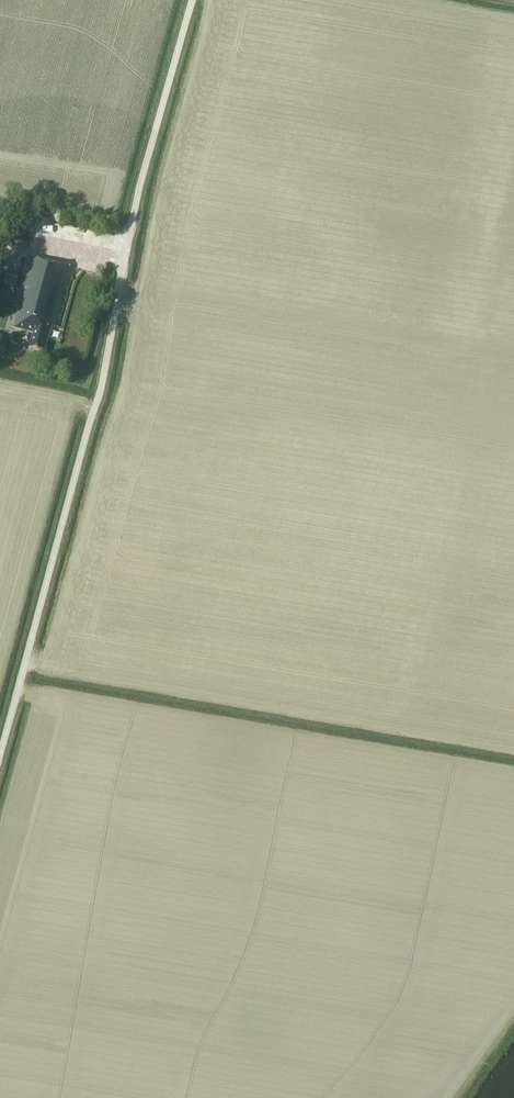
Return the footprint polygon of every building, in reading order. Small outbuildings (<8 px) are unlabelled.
[(29,256),(29,258),(30,258),(11,327),(34,333),(29,350),(44,354),(52,326),(57,328),(73,268),(29,256)] [(20,336),(13,334),(11,342),(18,344),(20,336)]
